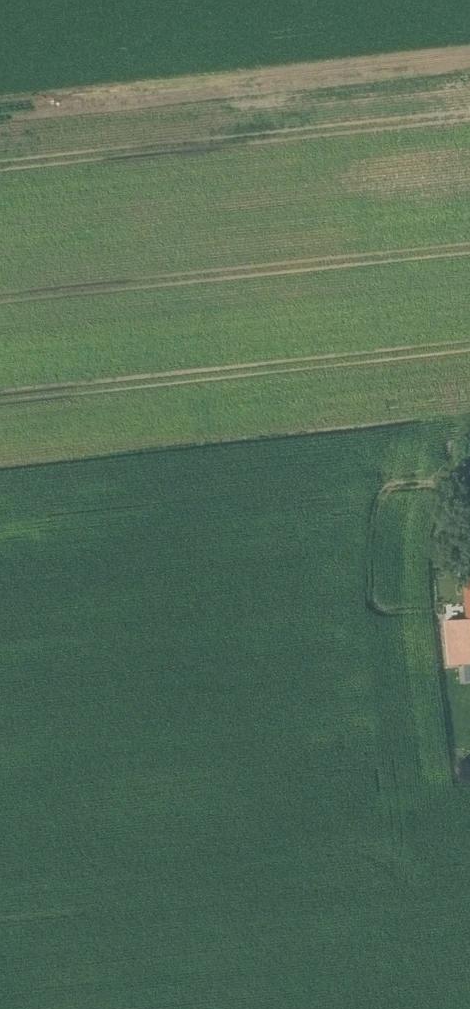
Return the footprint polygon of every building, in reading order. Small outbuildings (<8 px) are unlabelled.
[(466,659),(469,659),(469,576),(442,578),(449,660),(466,659)]
